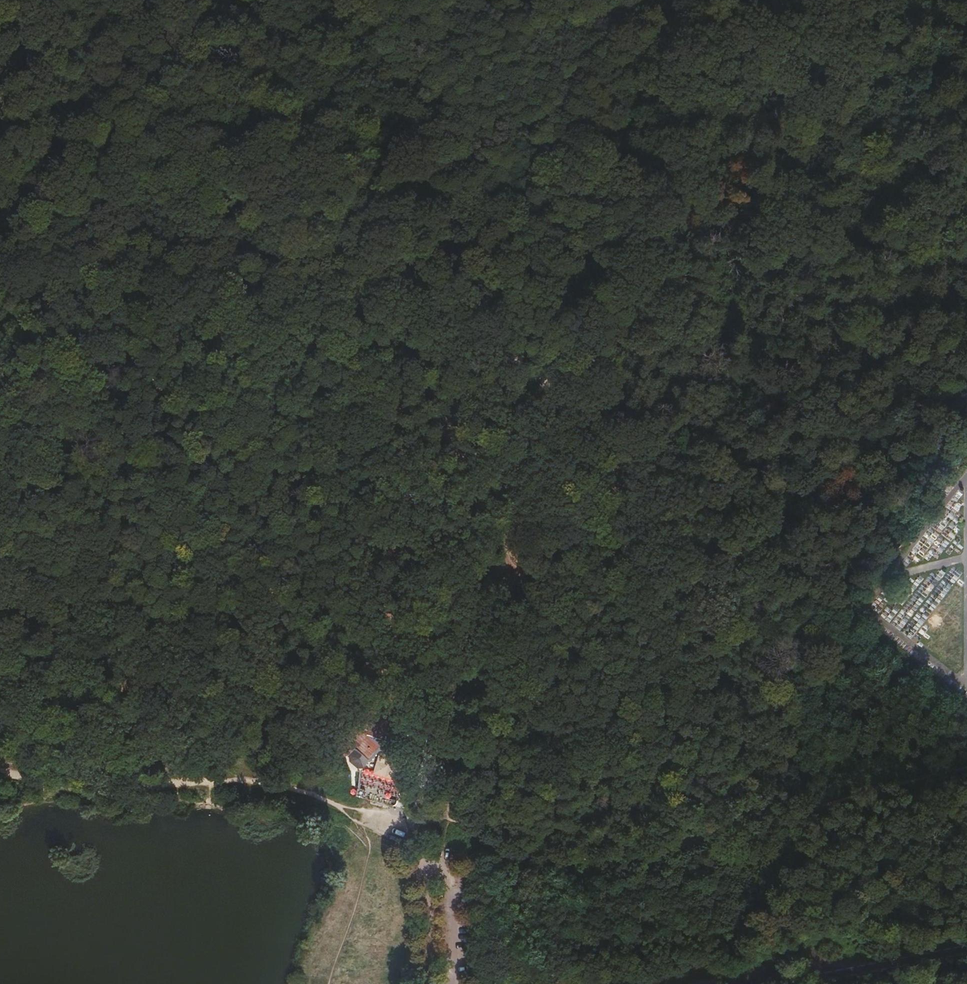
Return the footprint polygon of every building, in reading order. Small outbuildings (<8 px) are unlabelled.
[(456,719),(423,703),(420,711),(390,700),(383,709),(375,703),(365,716),(372,722),(364,733),(377,744),(395,720),(443,738),(446,728),(452,731),(456,719)] [(377,744),(364,733),(358,741),(373,752),(377,744)]
